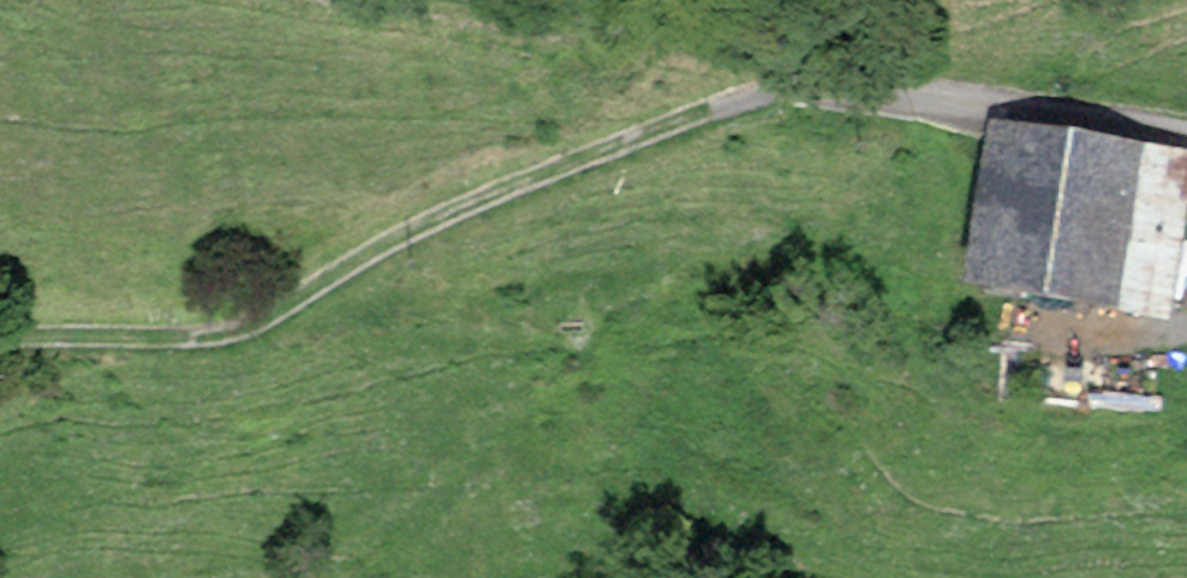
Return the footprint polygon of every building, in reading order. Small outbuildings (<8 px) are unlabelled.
[(1186,166),(987,131),(960,283),(1159,318),(1186,166)]
